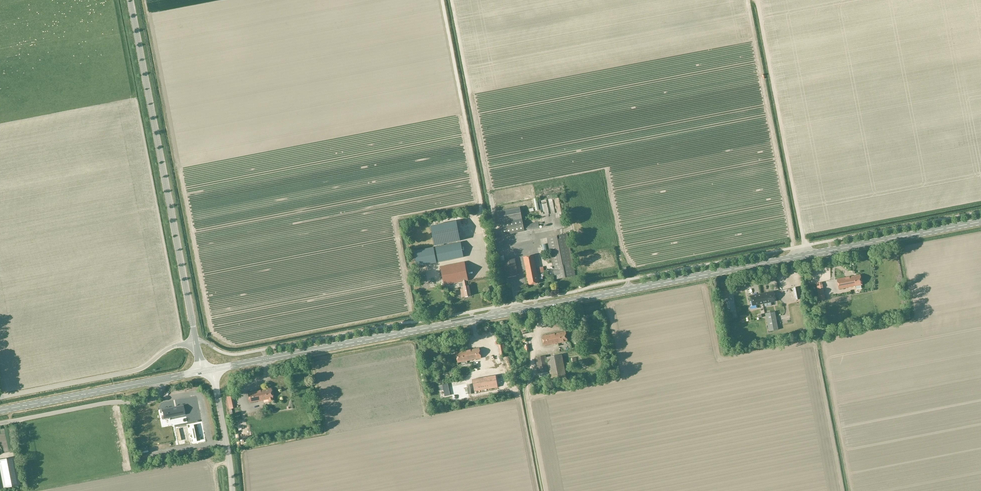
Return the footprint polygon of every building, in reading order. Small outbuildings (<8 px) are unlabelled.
[(560,195),(542,198),(546,220),(543,221),(544,226),(556,224),(557,226),(565,225),(560,195)] [(497,211),(500,224),(502,235),(525,231),(539,228),(538,222),(523,225),(520,207),(497,211)] [(436,245),(460,241),(457,221),(432,226),(436,245)] [(473,225),(461,227),(463,237),(475,235),(473,225)] [(535,231),(524,233),(524,234),(519,235),(520,239),(536,237),(535,231)] [(556,279),(575,276),(567,234),(547,238),(556,279)] [(438,262),(464,257),(461,242),(436,247),(438,262)] [(414,251),(417,266),(436,262),(434,247),(414,251)] [(619,269),(622,269),(621,252),(620,252),(617,252),(613,254),(613,259),(612,256),(609,257),(607,258),(603,258),(602,257),(601,257),(597,259),(597,263),(599,267),(603,267),(606,266),(607,267),(609,266),(611,270),(617,270),(619,269)] [(529,284),(539,283),(533,255),(523,257),(529,284)] [(506,277),(518,275),(515,258),(503,261),(506,277)] [(465,297),(471,295),(469,285),(468,286),(467,281),(468,280),(464,262),(441,267),(444,285),(462,282),(463,286),(463,289),(460,289),(462,297),(465,296),(465,297)] [(430,269),(425,270),(428,286),(433,285),(430,269)] [(794,277),(798,276),(797,270),(780,274),(783,287),(796,284),(794,277)] [(860,275),(837,279),(838,289),(862,285),(860,275)] [(825,300),(822,282),(816,283),(818,295),(817,296),(818,301),(825,300)] [(752,305),(776,301),(774,291),(751,296),(752,305)] [(733,300),(724,302),(726,312),(735,310),(733,300)] [(766,313),(769,331),(778,330),(775,311),(766,313)] [(566,331),(543,336),(545,346),(568,341),(566,331)] [(479,348),(456,353),(458,362),(481,358),(479,348)] [(547,357),(552,383),(567,380),(562,355),(547,357)] [(546,356),(536,358),(539,374),(549,372),(546,356)] [(494,376),(470,381),(472,394),(497,389),(494,376)] [(271,388),(248,393),(249,402),(268,399),(268,402),(274,401),(273,398),(271,388)] [(183,405),(182,405),(182,406),(178,407),(178,406),(176,407),(176,408),(173,408),(172,407),(162,409),(162,410),(163,410),(166,409),(168,418),(185,415),(183,405)] [(196,426),(191,427),(194,442),(200,440),(196,426)] [(20,485),(15,457),(0,460),(0,489),(20,485)]
